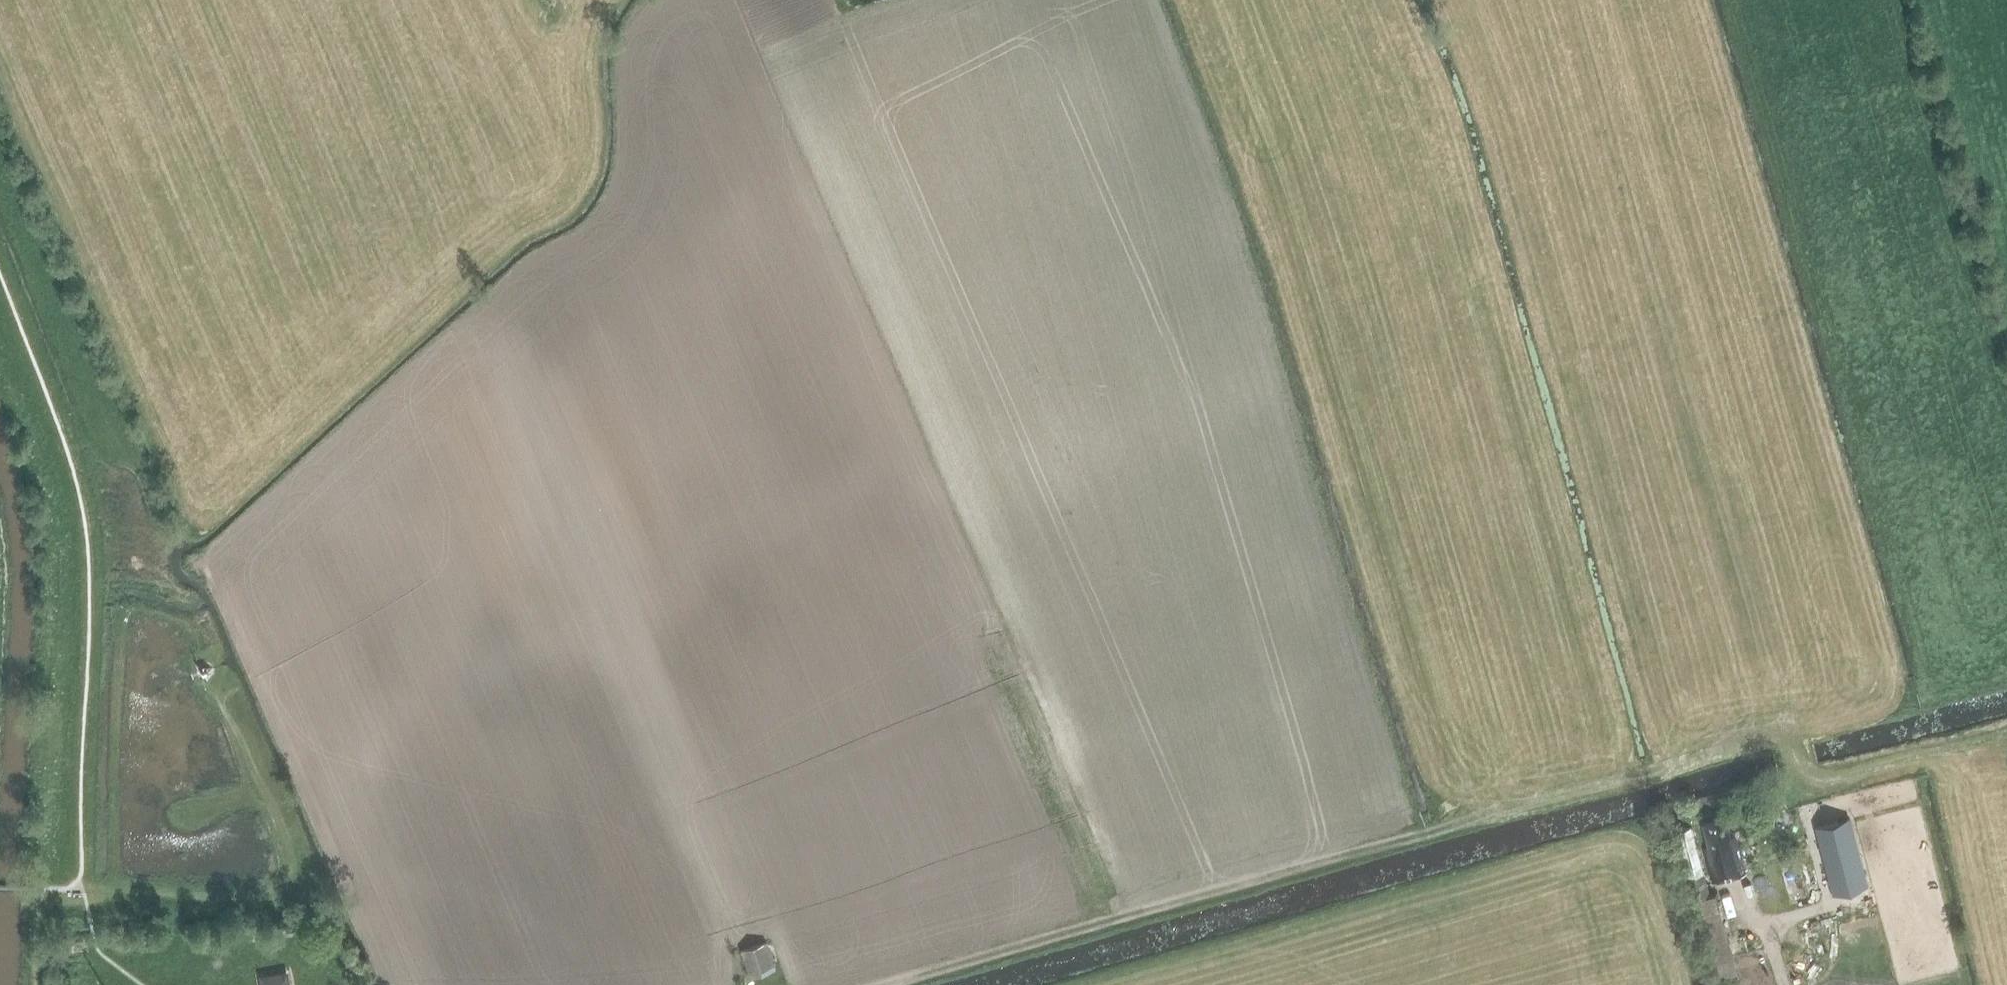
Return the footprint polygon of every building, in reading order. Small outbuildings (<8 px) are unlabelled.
[(202,668),(201,672),(202,675),(206,677),(209,675),(211,672),(209,668),(206,667),(202,668)] [(1848,817),(1815,825),(1832,893),(1866,885),(1848,817)] [(1743,873),(1739,858),(1746,856),(1744,848),(1737,850),(1734,838),(1729,839),(1725,821),(1704,827),(1709,847),(1701,849),(1710,881),(1743,873)] [(1711,900),(1691,828),(1673,833),(1698,922),(1722,915),(1717,898),(1711,900)] [(1713,937),(1720,974),(1739,971),(1732,933),(1713,937)] [(776,968),(766,941),(740,951),(749,978),(776,968)] [(264,984),(295,984),(292,967),(262,972),(264,984)]
